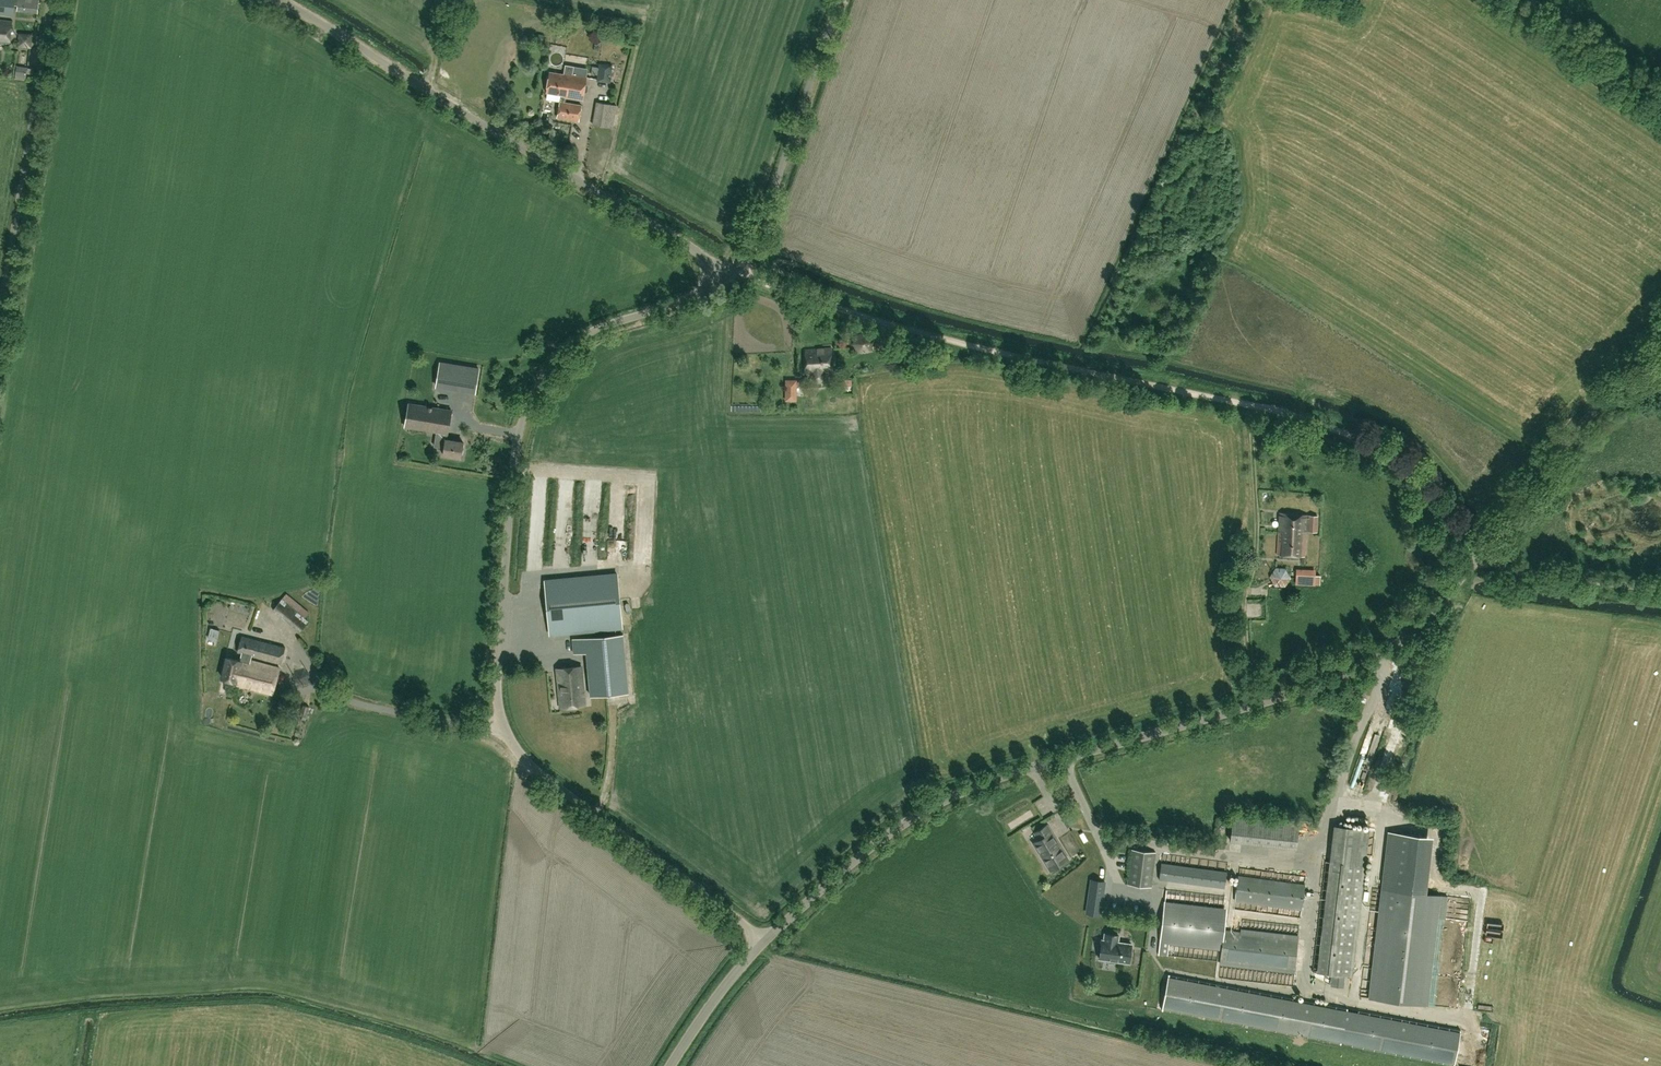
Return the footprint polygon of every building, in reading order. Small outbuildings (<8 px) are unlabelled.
[(14,0),(0,0),(0,14),(13,15),(14,5),(14,0)] [(39,0),(18,0),(16,11),(37,14),(39,0)] [(12,21),(0,20),(0,44),(9,44),(12,21)] [(599,63),(596,81),(610,83),(612,65),(599,63)] [(21,80),(24,69),(13,66),(11,77),(21,80)] [(586,76),(565,73),(564,73),(564,74),(549,71),(545,92),(560,95),(556,117),(578,121),(581,105),(565,102),(566,97),(582,100),(586,76)] [(491,96),(497,98),(500,89),(495,87),(491,96)] [(612,126),(615,105),(596,102),(592,123),(612,126)] [(857,333),(852,343),(859,352),(869,351),(874,340),(868,333),(857,333)] [(805,371),(813,371),(813,379),(824,379),(824,371),(833,370),(832,347),(804,348),(805,371)] [(440,362),(436,385),(474,392),(478,368),(440,362)] [(798,400),(797,380),(787,380),(788,400),(798,400)] [(448,433),(451,410),(408,403),(404,426),(437,431),(434,445),(444,447),(442,454),(461,457),(463,442),(446,439),(447,433),(448,433)] [(1279,512),(1278,537),(1276,555),(1303,556),(1305,530),(1316,531),(1317,515),(1308,514),(1308,517),(1306,517),(1306,514),(1279,512)] [(595,540),(599,557),(605,556),(602,539),(595,540)] [(1267,581),(1280,587),(1286,572),(1273,566),(1267,581)] [(1315,569),(1296,569),(1295,584),(1314,585),(1315,569)] [(621,626),(616,575),(545,581),(550,633),(621,626)] [(286,593),(281,599),(272,609),(299,632),(308,621),(304,618),(308,612),(286,593)] [(586,652),(590,692),(590,695),(628,692),(622,634),(572,639),(573,653),(586,652)] [(241,635),(237,650),(237,652),(241,654),(240,658),(250,660),(251,656),(281,663),(285,647),(241,635)] [(279,667),(250,660),(240,658),(239,661),(227,658),(222,678),(235,681),(234,685),(272,694),(279,667)] [(559,707),(584,705),(581,665),(556,668),(559,707)] [(290,679),(296,694),(313,687),(307,672),(290,679)] [(309,706),(302,705),(299,715),(306,717),(309,706)] [(1374,716),(1372,721),(1382,724),(1383,719),(1374,716)] [(1233,814),(1230,840),(1296,848),(1298,821),(1233,814)] [(1062,821),(1056,824),(1061,833),(1066,830),(1062,821)] [(1036,831),(1040,838),(1034,842),(1051,869),(1063,862),(1060,858),(1066,854),(1048,824),(1036,831)] [(1330,862),(1317,971),(1352,975),(1369,829),(1335,825),(1330,862)] [(1388,833),(1369,999),(1428,1006),(1441,894),(1419,891),(1425,837),(1388,833)] [(1127,884),(1151,887),(1155,852),(1131,849),(1127,884)] [(1224,887),(1227,862),(1162,854),(1159,878),(1224,887)] [(1301,909),(1305,884),(1238,876),(1235,900),(1301,909)] [(1086,914),(1099,916),(1103,891),(1090,889),(1086,914)] [(1223,908),(1165,901),(1159,954),(1167,955),(1169,943),(1221,949),(1220,961),(1295,970),(1299,936),(1241,929),(1240,932),(1223,930),(1225,914),(1222,913),(1223,908)] [(1229,920),(1245,921),(1246,909),(1230,909),(1229,920)] [(1296,929),(1296,915),(1269,915),(1269,929),(1296,929)] [(1102,939),(1100,958),(1105,959),(1105,962),(1114,963),(1115,960),(1130,963),(1133,944),(1118,942),(1119,935),(1105,933),(1105,940),(1102,939)] [(1168,973),(1161,1009),(1451,1065),(1452,1065),(1459,1031),(1168,973)]
